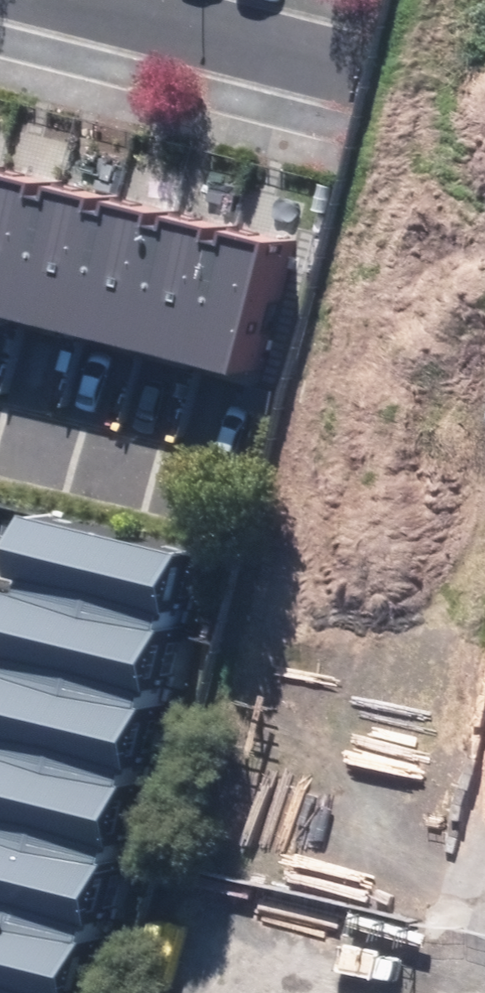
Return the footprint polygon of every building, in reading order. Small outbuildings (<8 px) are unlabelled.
[(8,157),(0,155),(0,188),(8,157)] [(0,188),(0,296),(32,305),(67,172),(8,157),(0,188)] [(67,172),(32,305),(91,319),(125,187),(67,172)] [(125,187),(91,319),(150,334),(184,202),(125,187)] [(184,202),(150,334),(208,349),(242,217),(184,202)] [(242,217),(208,349),(267,364),(301,232),(242,217)] [(188,618),(208,540),(56,501),(36,579),(188,618)] [(168,696),(188,618),(36,579),(16,657),(168,696)] [(168,696),(16,657),(0,720),(0,736),(148,774),(168,696)] [(148,774),(0,736),(0,819),(128,852),(148,774)] [(128,852),(0,819),(0,902),(108,930),(128,852)] [(108,930),(0,902),(0,985),(31,992),(92,992),(108,930)]
